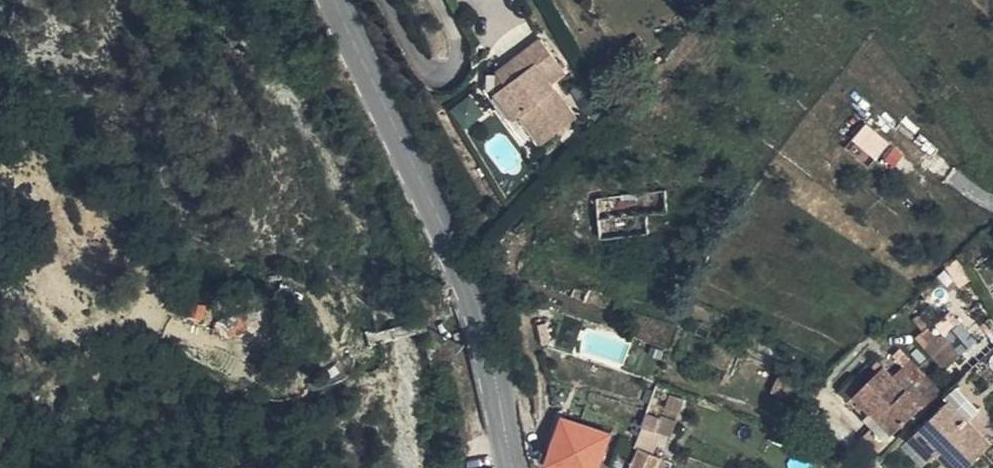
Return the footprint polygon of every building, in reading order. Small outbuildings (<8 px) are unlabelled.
[(538,30),(558,66),(563,61),(540,28),(538,30)] [(550,71),(558,66),(538,30),(496,61),(506,74),(498,81),(518,107),(524,103),(546,132),(576,108),(550,71)] [(895,139),(871,119),(858,134),(882,154),(895,139)] [(603,232),(671,227),(668,186),(600,191),(603,232)] [(287,313),(242,331),(248,344),(293,326),(287,313)] [(958,346),(940,324),(922,339),(941,360),(958,346)] [(655,342),(653,350),(663,354),(666,345),(655,342)] [(875,403),(898,384),(888,374),(858,400),(867,410),(875,403)] [(906,377),(898,384),(875,403),(893,422),(913,445),(933,427),(942,419),(927,401),(906,377)] [(931,397),(927,401),(942,419),(933,427),(939,432),(964,410),(952,397),(940,409),(931,397)] [(551,461),(573,467),(603,467),(616,428),(568,412),(551,461)] [(963,419),(923,455),(934,467),(992,467),(992,451),(963,419)] [(913,445),(893,422),(888,427),(908,449),(913,445)] [(643,443),(632,467),(656,467),(663,452),(643,443)]
